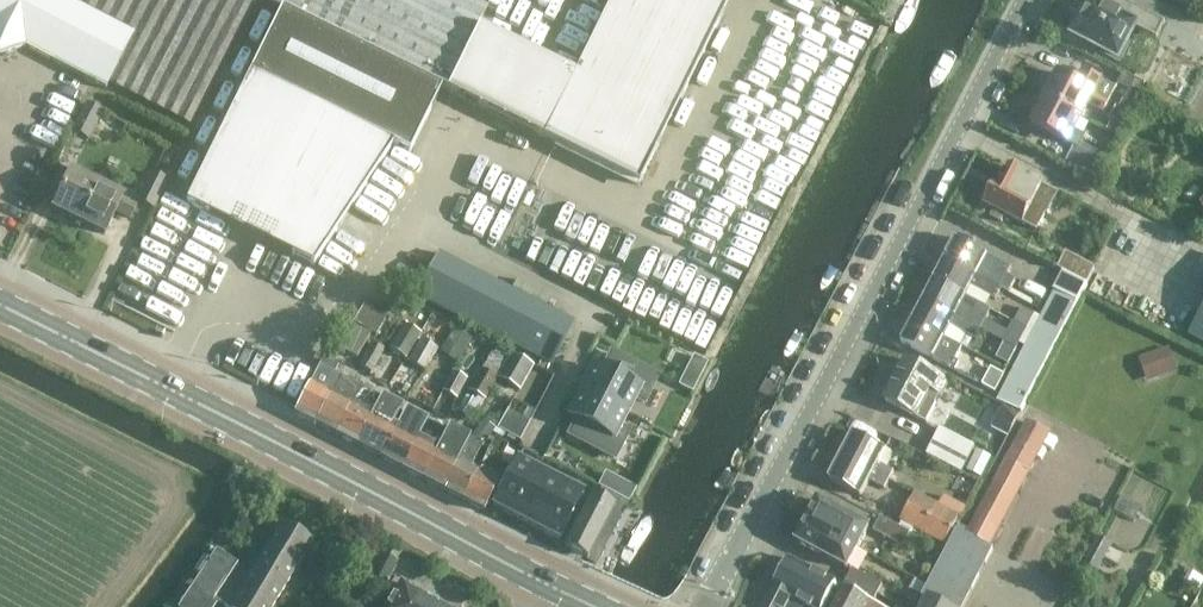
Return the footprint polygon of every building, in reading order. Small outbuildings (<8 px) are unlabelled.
[(25,48),(106,89),(109,84),(190,126),(255,0),(0,0),(0,55),(25,48)] [(474,0),(266,0),(282,8),(249,74),(409,153),(441,87),(446,89),(477,25),(487,7),(474,0)] [(477,25),(446,89),(446,91),(638,185),(729,0),(611,0),(575,73),(477,25)] [(1123,0),(1106,0),(1102,7),(1091,2),(1083,18),(1080,16),(1072,30),(1075,32),(1073,36),(1106,53),(1105,55),(1119,63),(1129,45),(1126,44),(1135,27),(1156,38),(1165,22),(1123,0)] [(1045,96),(1043,99),(1080,119),(1088,104),(1102,111),(1115,86),(1082,69),(1075,82),(1057,73),(1051,85),(1047,82),(1041,94),(1045,96)] [(1123,72),(1118,83),(1129,89),(1124,100),(1133,105),(1145,83),(1123,72)] [(392,146),(249,74),(185,203),(312,265),(392,146)] [(1080,119),(1043,99),(1030,124),(1067,143),(1068,142),(1077,147),(1083,137),(1073,132),(1080,119)] [(71,132),(88,141),(103,112),(85,103),(71,132)] [(1106,156),(1091,148),(1079,169),(1094,177),(1106,156)] [(53,208),(79,221),(98,182),(103,171),(104,172),(111,156),(99,149),(91,165),(86,176),(71,169),(53,208)] [(1044,186),(1008,168),(996,191),(993,193),(989,199),(990,203),(988,207),(1024,225),(1024,224),(1036,230),(1046,212),(1033,206),(1036,201),(1050,208),(1058,193),(1044,186)] [(136,201),(154,209),(168,181),(151,172),(136,201)] [(98,182),(79,221),(104,233),(115,211),(129,217),(136,204),(124,198),(125,195),(98,182)] [(945,259),(1001,290),(1008,293),(1015,280),(999,271),(999,273),(982,264),(987,255),(956,238),(945,259)] [(415,295),(538,358),(551,365),(573,322),(437,252),(415,295)] [(934,280),(965,297),(970,287),(995,300),(1001,290),(945,259),(934,280)] [(1081,285),(1062,274),(1053,291),(1021,354),(997,399),(1019,409),(1081,285)] [(977,330),(983,317),(961,305),(965,297),(934,280),(923,300),(977,330)] [(923,300),(912,321),(944,337),(950,325),(974,337),(977,330),(923,300)] [(364,302),(352,322),(338,347),(356,358),(371,333),(375,335),(386,315),(364,302)] [(1013,322),(1026,329),(1034,314),(1021,308),(1013,322)] [(950,368),(961,347),(944,337),(944,338),(912,321),(901,341),(932,359),(950,368)] [(1026,329),(1013,322),(1006,337),(1019,344),(1026,329)] [(406,359),(421,334),(404,324),(389,349),(406,359)] [(454,331),(437,358),(453,368),(470,341),(454,331)] [(421,339),(407,361),(424,372),(438,349),(421,339)] [(371,342),(358,364),(372,372),(384,350),(371,342)] [(995,358),(1008,364),(1016,348),(1003,342),(995,358)] [(1178,372),(1169,348),(1153,353),(1161,378),(1178,372)] [(679,382),(695,390),(709,359),(693,352),(679,382)] [(520,390),(533,366),(510,353),(496,377),(497,378),(497,377),(520,390)] [(591,374),(582,390),(626,412),(634,397),(643,402),(656,376),(612,353),(603,370),(595,366),(591,374)] [(318,365),(293,414),(315,425),(340,377),(334,373),(338,366),(322,358),(318,365)] [(940,397),(947,382),(905,360),(884,401),(926,423),(935,404),(936,401),(935,399),(933,396),(935,394),(940,397)] [(485,399),(497,378),(496,377),(480,368),(468,390),(485,399)] [(994,392),(1004,375),(991,368),(981,385),(994,392)] [(452,371),(442,391),(457,399),(467,378),(452,371)] [(315,425),(336,436),(361,387),(340,377),(315,425)] [(336,436),(356,447),(382,398),(361,387),(336,436)] [(578,417),(569,435),(614,458),(627,432),(618,427),(626,412),(582,390),(575,404),(570,413),(578,417)] [(377,458),(377,457),(402,408),(382,398),(356,447),(377,458)] [(521,438),(535,409),(512,398),(498,427),(521,438)] [(990,428),(1008,437),(1020,415),(1002,405),(990,428)] [(401,469),(426,420),(405,410),(402,408),(377,457),(401,469)] [(426,420),(401,469),(421,479),(447,430),(426,420)] [(479,443),(482,445),(495,429),(483,420),(469,438),(479,443)] [(993,549),(989,547),(1050,433),(1026,421),(968,530),(959,525),(956,530),(921,597),(927,598),(922,606),(963,606),(993,549)] [(448,427),(447,430),(421,479),(442,490),(469,438),(448,427)] [(925,455),(961,472),(974,446),(938,429),(925,455)] [(884,489),(891,476),(893,471),(878,463),(884,451),(852,434),(829,479),(860,496),(868,481),(884,489)] [(469,438),(442,490),(463,501),(479,470),(477,470),(471,466),(482,445),(479,443),(469,438)] [(484,512),(485,510),(499,481),(487,475),(495,459),(500,462),(508,447),(493,440),(477,470),(479,470),(463,501),(484,512)] [(991,457),(977,450),(966,471),(981,478),(991,457)] [(492,504),(514,515),(537,468),(516,458),(492,504)] [(537,468),(514,515),(557,538),(581,490),(537,468)] [(591,495),(565,547),(587,558),(614,506),(620,510),(624,501),(597,486),(593,496),(591,495)] [(957,516),(937,506),(914,494),(899,521),(944,545),(958,517),(957,517),(957,516)] [(937,506),(957,516),(963,505),(943,495),(937,506)] [(1113,510),(1134,521),(1141,507),(1121,496),(1113,510)] [(819,500),(808,521),(858,546),(868,525),(819,500)] [(872,530),(902,545),(909,531),(879,516),(872,530)] [(858,546),(808,521),(797,542),(847,567),(858,546)] [(312,541),(279,523),(228,606),(272,606),(312,541)] [(214,551),(191,586),(200,592),(212,600),(236,564),(214,551)] [(1086,555),(1076,575),(1091,583),(1102,563),(1086,555)] [(803,604),(808,606),(823,606),(836,583),(788,558),(763,606),(802,606),(803,604)] [(846,582),(876,597),(883,583),(853,568),(846,582)] [(400,582),(386,606),(443,606),(400,582)] [(191,586),(178,606),(190,606),(193,603),(200,592),(191,586)] [(844,587),(833,606),(882,606),(844,587)] [(199,606),(214,606),(217,602),(212,600),(200,592),(193,603),(199,606)]
